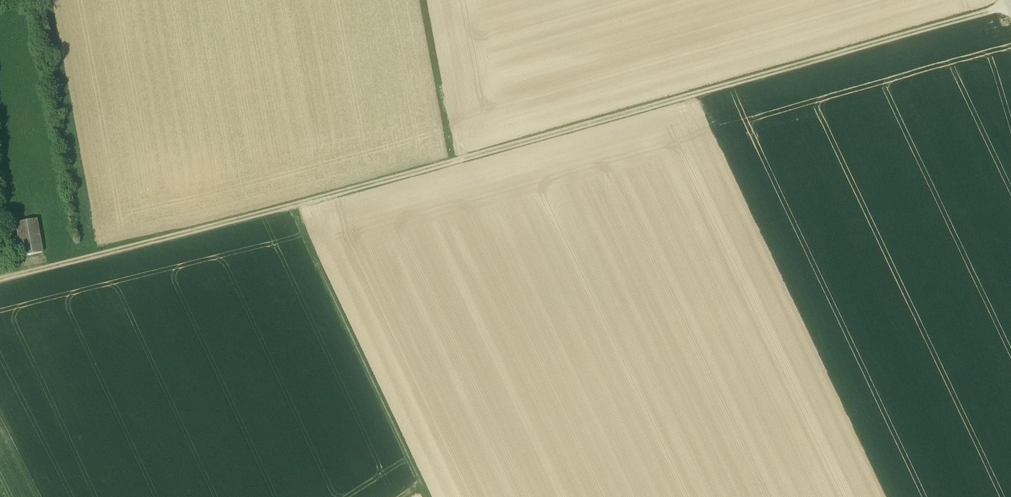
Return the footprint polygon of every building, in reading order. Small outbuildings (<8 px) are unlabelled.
[(36,223),(17,227),(22,259),(42,256),(36,223)]
